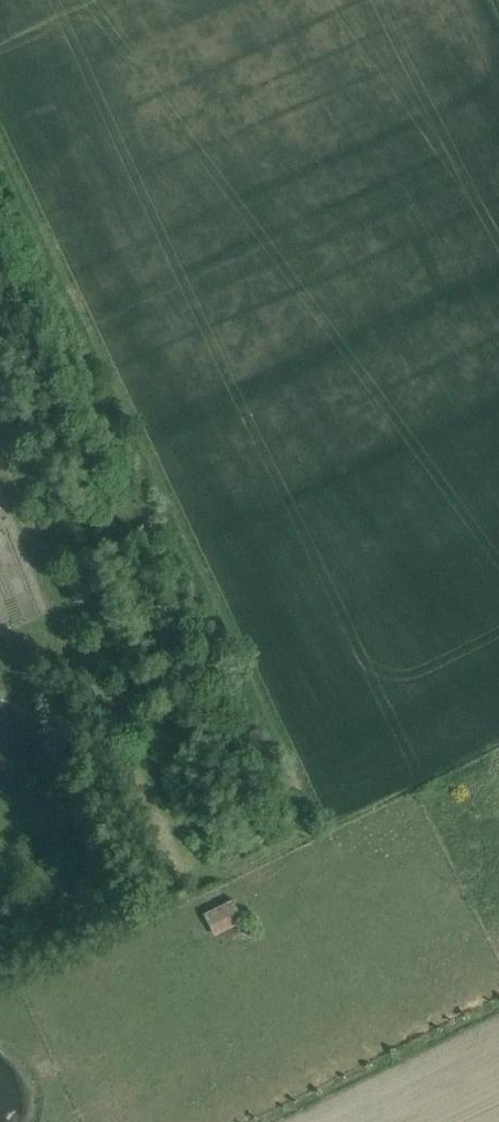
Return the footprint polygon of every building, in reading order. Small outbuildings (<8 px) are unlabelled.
[(234,898),(204,913),(214,934),(245,919),(234,898)]
